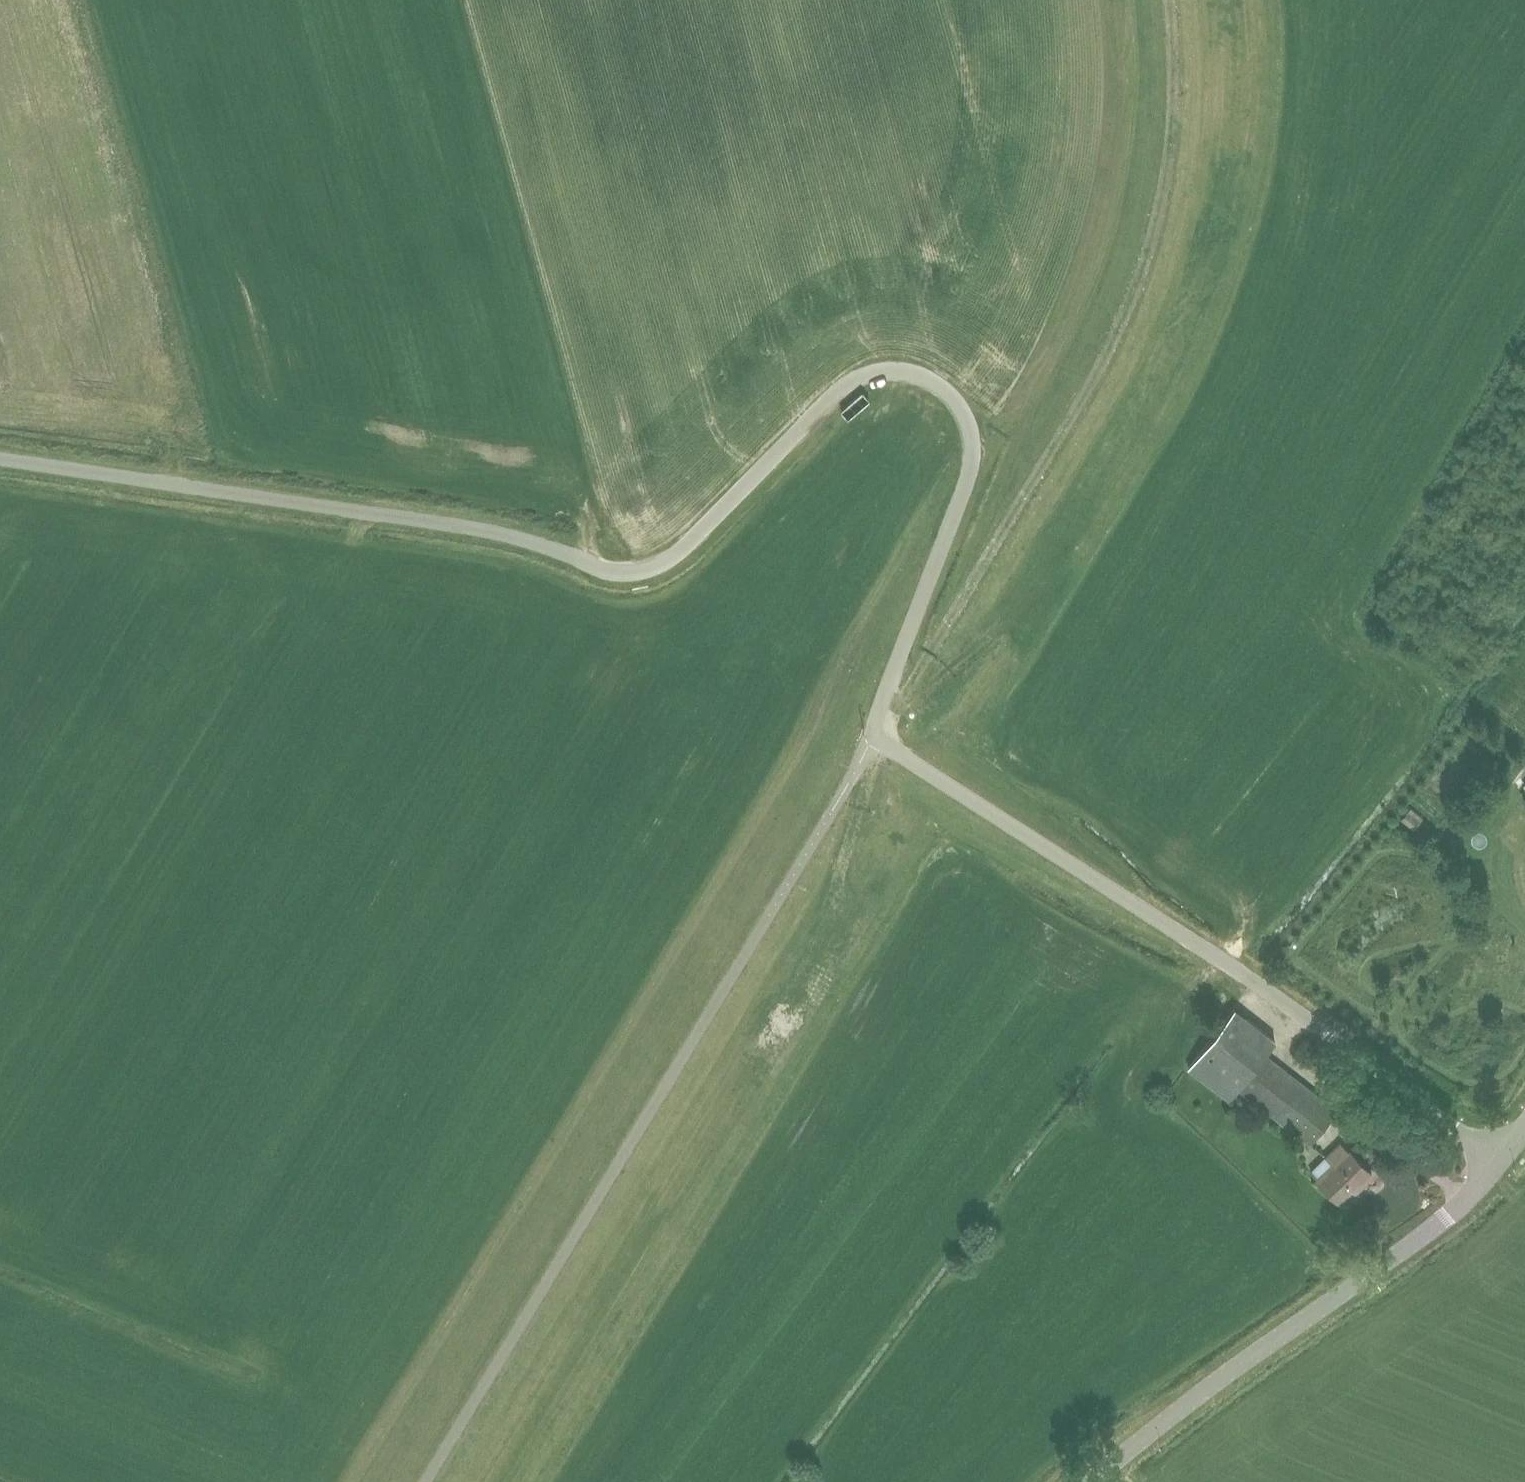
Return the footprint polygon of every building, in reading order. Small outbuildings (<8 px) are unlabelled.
[(1409,822),(1417,811),(1405,801),(1397,812),(1409,822)] [(1338,1109),(1266,1053),(1276,1040),(1234,1007),(1187,1068),(1230,1100),(1238,1089),(1310,1145),(1338,1109)] [(1350,1152),(1349,1153),(1340,1144),(1311,1171),(1340,1201),(1357,1184),(1359,1187),(1372,1175),(1350,1152)]
